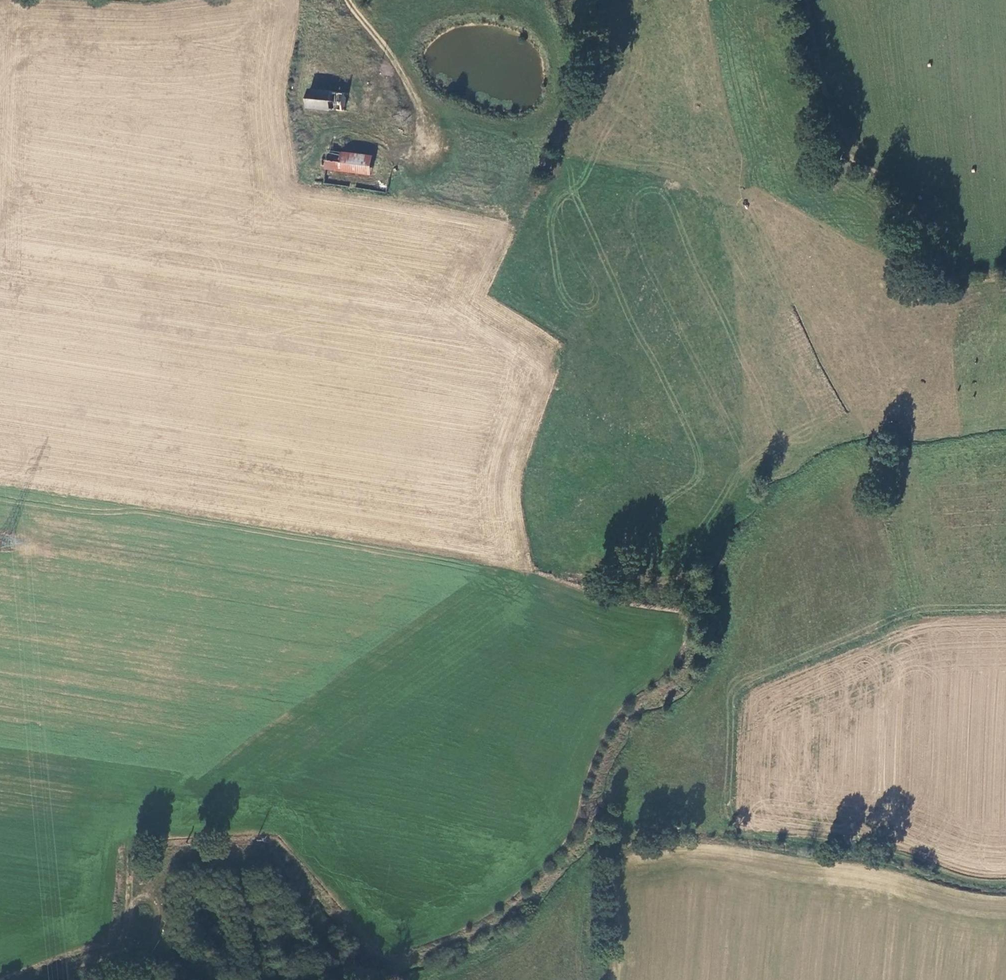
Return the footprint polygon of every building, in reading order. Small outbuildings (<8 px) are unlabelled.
[(309,107),(345,111),(347,93),(335,92),(311,89),(309,107)] [(330,150),(327,169),(372,175),(374,156),(330,150)]
